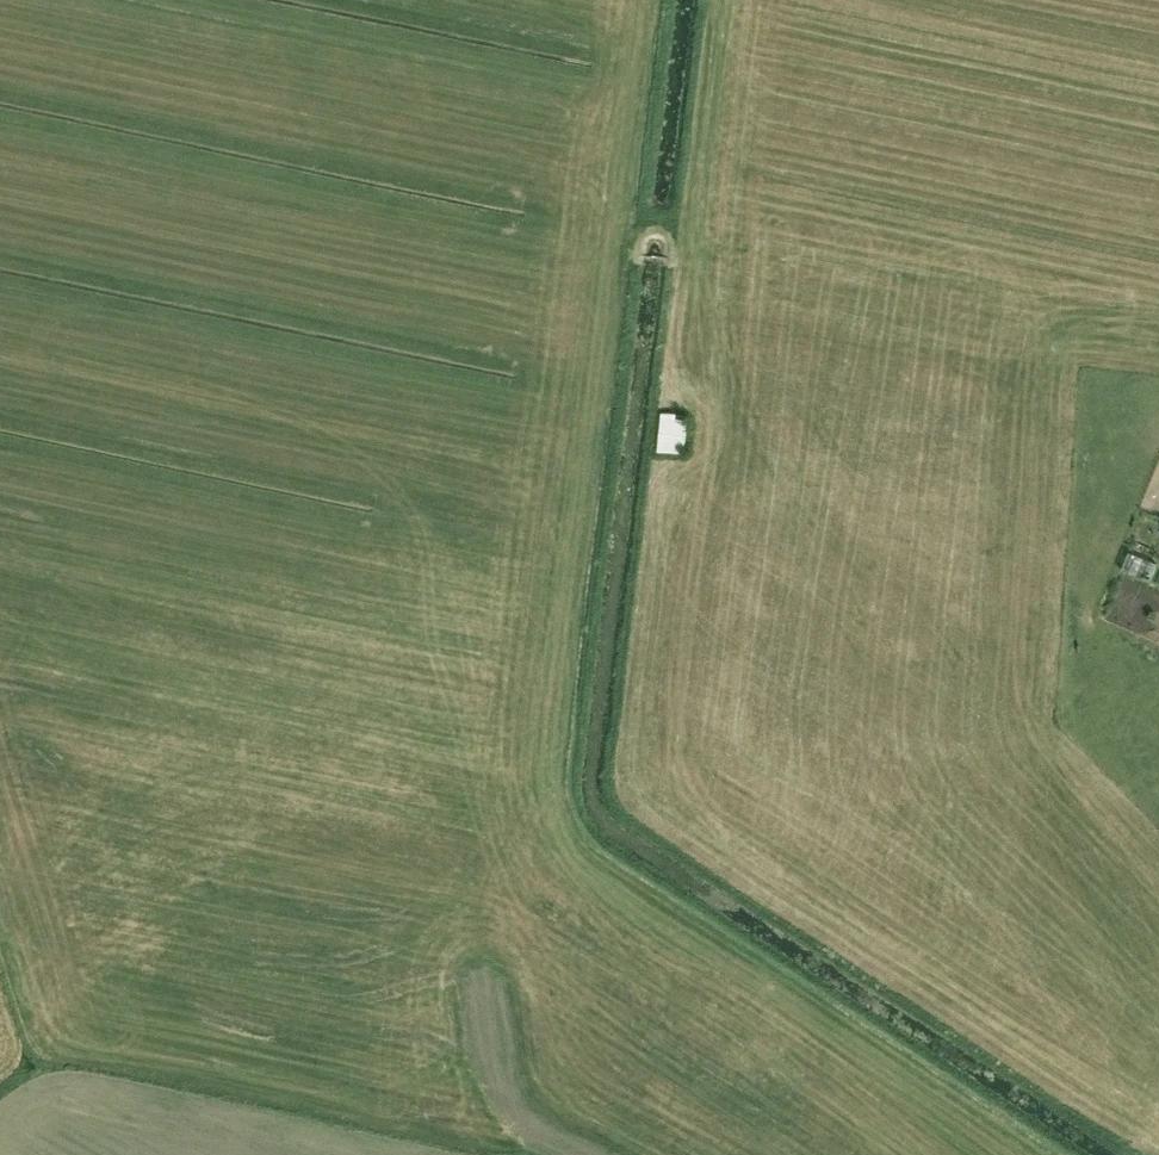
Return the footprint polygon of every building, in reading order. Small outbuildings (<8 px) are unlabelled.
[(684,453),(688,415),(661,412),(657,451),(684,453)]
